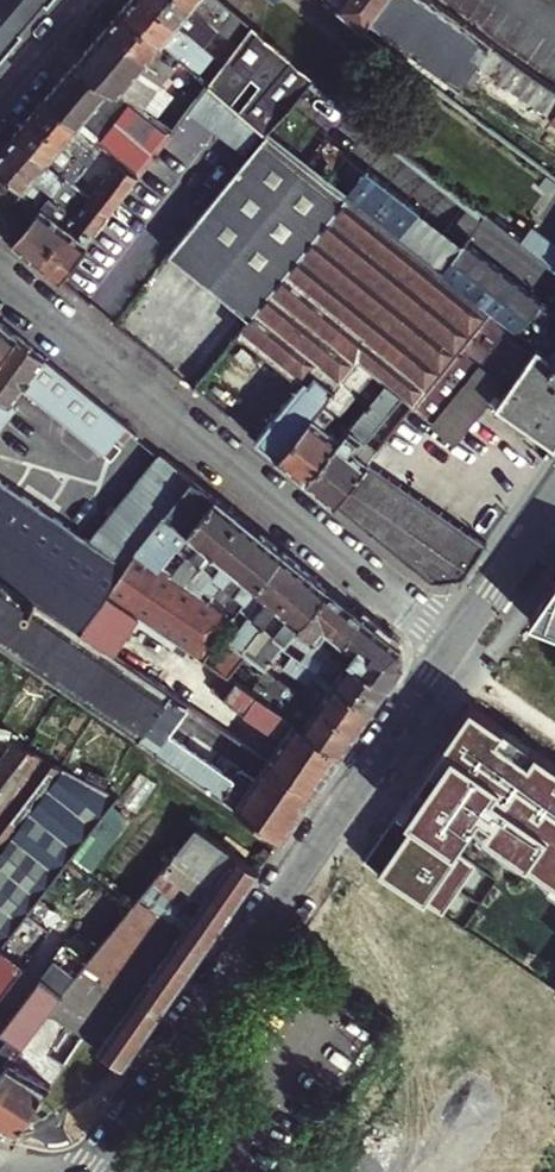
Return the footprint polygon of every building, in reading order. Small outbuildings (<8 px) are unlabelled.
[(23,26),(34,13),(44,2),(42,0),(0,0),(0,8),(23,26)] [(204,48),(178,26),(149,0),(131,0),(123,9),(141,25),(181,60),(189,66),(204,48)] [(220,30),(186,0),(149,0),(178,26),(184,18),(211,40),(220,30)] [(236,12),(222,0),(186,0),(220,30),(236,12)] [(384,47),(365,31),(337,6),(329,0),(307,0),(374,58),(384,47)] [(337,6),(365,31),(375,17),(388,0),(341,0),(337,6)] [(430,0),(388,0),(375,17),(463,84),(478,64),(554,118),(554,89),(430,0)] [(5,47),(9,42),(23,26),(0,8),(0,42),(5,47)] [(126,43),(166,79),(181,60),(141,25),(123,9),(115,18),(107,27),(126,43)] [(170,82),(166,79),(126,43),(107,27),(91,46),(75,65),(87,73),(118,94),(135,74),(159,94),(170,82)] [(495,222),(254,27),(211,84),(237,108),(264,129),(491,311),(494,313),(536,346),(543,336),(538,332),(553,311),(488,261),(483,268),(461,251),(478,228),(486,234),(495,222)] [(170,82),(176,87),(191,68),(189,66),(181,60),(166,79),(170,82)] [(174,133),(153,118),(118,94),(87,73),(75,65),(61,81),(60,81),(47,98),(62,111),(105,147),(121,161),(140,177),(174,133)] [(174,133),(191,109),(211,84),(191,68),(176,87),(153,118),(174,133)] [(248,151),(264,129),(237,108),(211,84),(191,109),(248,151)] [(99,154),(105,147),(62,111),(47,98),(39,107),(31,115),(64,143),(70,136),(88,149),(90,147),(99,154)] [(74,166),(58,151),(64,143),(31,115),(23,124),(16,134),(48,161),(65,175),(70,180),(74,175),(69,172),(74,166)] [(491,311),(264,129),(248,151),(172,251),(197,271),(253,317),(286,276),(426,391),(491,311)] [(25,188),(40,170),(58,185),(65,175),(48,161),(16,134),(5,147),(0,152),(0,167),(15,179),(25,188)] [(92,199),(112,215),(140,177),(121,161),(92,199)] [(14,243),(44,204),(37,199),(25,188),(15,179),(0,167),(0,231),(14,243)] [(35,259),(62,222),(52,214),(60,205),(63,207),(78,187),(74,183),(70,180),(65,175),(58,185),(51,194),(44,204),(14,243),(26,252),(35,259)] [(37,199),(44,204),(51,194),(45,189),(37,199)] [(61,281),(88,247),(112,215),(92,199),(77,219),(74,217),(71,221),(76,225),(78,222),(86,228),(79,236),(67,226),(39,263),(50,272),(61,281)] [(525,212),(517,219),(508,231),(534,252),(554,268),(554,236),(525,212)] [(37,261),(39,263),(67,226),(65,224),(62,222),(35,259),(37,261)] [(523,267),(534,252),(508,231),(503,228),(491,244),(523,267)] [(415,406),(426,391),(286,276),(253,317),(240,334),(302,383),(257,440),(268,449),(279,458),(293,440),(324,402),(341,381),(354,365),(364,372),(368,367),(375,373),(387,383),(406,399),(415,406)] [(549,356),(536,346),(494,313),(491,311),(426,391),(415,406),(440,426),(458,403),(483,372),(507,391),(501,399),(520,413),(554,437),(554,361),(549,356)] [(18,336),(8,329),(0,322),(0,360),(18,336)] [(16,410),(10,406),(22,389),(63,423),(87,392),(58,369),(18,336),(0,360),(0,432),(16,410)] [(328,456),(342,440),(325,426),(335,414),(340,418),(375,373),(368,367),(364,372),(354,365),(341,381),(324,402),(293,440),(279,458),(294,471),(308,481),(328,456)] [(440,426),(465,446),(497,405),(501,399),(507,391),(483,372),(458,403),(440,426)] [(336,504),(369,463),(379,451),(370,445),(406,399),(387,383),(342,440),(328,456),(308,481),(322,493),(336,504)] [(63,423),(87,442),(109,411),(87,392),(63,423)] [(520,413),(501,399),(497,405),(509,413),(554,446),(554,437),(520,413)] [(87,442),(104,457),(125,432),(127,429),(128,426),(109,411),(87,442)] [(127,568),(151,536),(191,482),(193,480),(162,454),(93,545),(127,568)] [(336,504),(377,538),(410,496),(381,472),(369,463),(336,504)] [(127,568),(93,545),(0,480),(0,577),(80,631),(97,608),(108,593),(127,568)] [(204,659),(235,618),(211,602),(188,586),(163,569),(168,562),(179,547),(215,498),(204,489),(193,480),(191,482),(151,536),(127,568),(108,593),(133,610),(186,647),(204,659)] [(458,587),(482,553),(460,536),(410,496),(377,538),(441,590),(458,587)] [(193,580),(203,566),(239,517),(227,507),(215,498),(179,547),(187,553),(176,568),(168,562),(163,569),(188,586),(193,580)] [(225,584),(233,573),(261,535),(251,526),(239,517),(203,566),(212,574),(203,587),(193,580),(188,586),(211,602),(215,596),(225,584)] [(235,618),(242,609),(268,573),(284,553),(272,543),(261,535),(233,573),(225,584),(234,591),(225,603),(215,596),(211,602),(235,618)] [(264,627),(277,610),(306,571),(295,562),(284,553),(268,573),(242,609),(251,616),(230,645),(234,648),(219,669),(228,675),(243,655),(248,648),(264,627)] [(289,641),(299,627),(328,589),(316,579),(306,571),(277,610),(264,627),(273,634),(258,654),(248,648),(243,655),(267,671),(282,650),(289,641)] [(187,705),(147,677),(80,631),(0,577),(0,642),(283,836),(302,809),(254,778),(242,770),(237,770),(210,752),(205,759),(169,733),(187,705)] [(342,645),(346,639),(362,617),(346,604),(328,589),(299,627),(314,637),(317,640),(323,632),(331,638),(326,646),(332,650),(337,641),(342,645)] [(266,760),(313,792),(340,753),(294,721),(228,675),(219,669),(204,659),(186,647),(133,610),(108,593),(97,608),(80,631),(147,677),(187,705),(235,738),(250,716),(269,729),(284,733),(266,760)] [(536,622),(554,629),(554,593),(536,622)] [(387,687),(402,665),(401,649),(362,617),(346,639),(358,648),(349,661),(387,687)] [(289,641),(304,652),(314,637),(299,627),(289,641)] [(370,710),(387,687),(349,661),(337,653),(332,650),(326,646),(317,640),(314,637),(304,652),(321,664),(316,673),(341,690),(370,710)] [(332,650),(337,653),(342,645),(337,641),(332,650)] [(370,710),(341,690),(316,673),(298,660),(293,667),(288,664),(293,657),(282,650),(267,671),(309,699),(324,710),(356,731),(370,710)] [(288,664),(293,667),(298,660),(293,657),(288,664)] [(340,753),(356,731),(324,710),(309,699),(294,721),(340,753)] [(388,875),(451,918),(484,870),(462,854),(480,828),(554,881),(554,762),(479,710),(406,815),(422,826),(388,875)] [(66,770),(15,743),(0,763),(0,856),(66,770)] [(302,809),(313,792),(266,760),(254,778),(302,809)] [(372,865),(388,875),(422,826),(406,815),(372,865)] [(123,1064),(259,871),(196,827),(90,960),(65,991),(49,1011),(63,1021),(107,1052),(123,1064)] [(3,947),(26,963),(52,931),(29,914),(3,947)] [(43,975),(65,991),(90,960),(68,943),(43,975)] [(26,963),(3,947),(0,951),(0,997),(26,963)] [(49,1011),(65,991),(43,975),(3,1028),(11,1035),(0,1049),(0,1073),(49,1011)] [(62,1067),(42,1054),(63,1021),(49,1011),(0,1073),(0,1124),(18,1133),(20,1130),(28,1118),(48,1089),(62,1067)] [(490,1081),(477,1072),(472,1080),(485,1088),(490,1081)]
